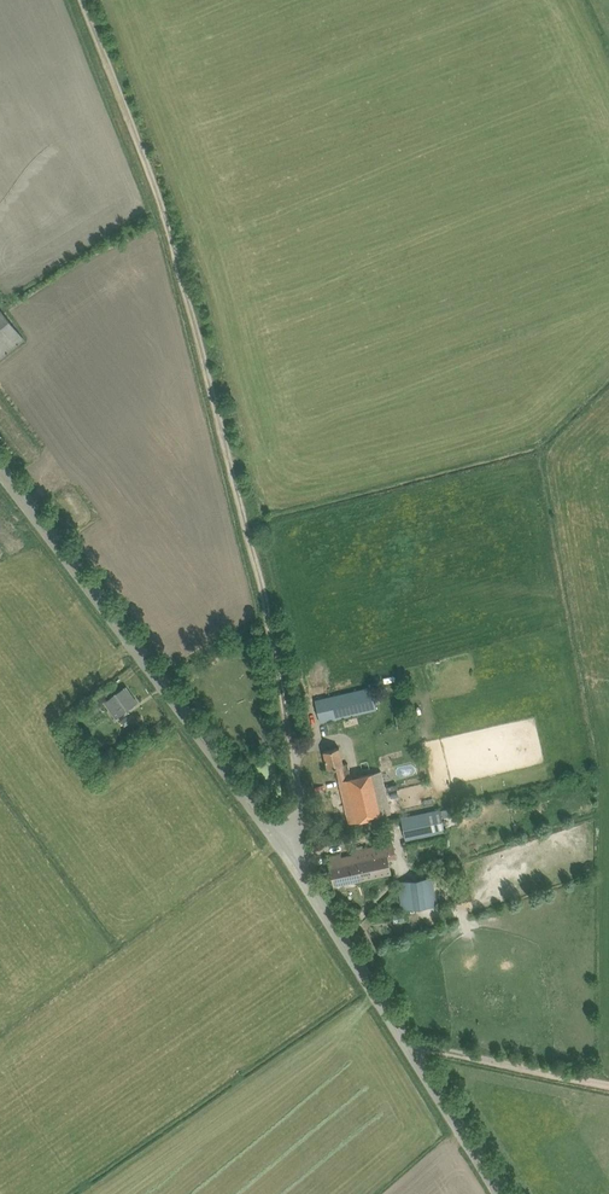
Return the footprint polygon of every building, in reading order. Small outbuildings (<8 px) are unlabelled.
[(0,307),(0,308),(0,359),(26,339),(0,307)] [(116,717),(128,709),(137,702),(126,686),(105,702),(116,717)] [(321,722),(333,719),(377,709),(372,687),(316,700),(321,722)] [(420,705),(415,706),(418,717),(423,715),(420,705)] [(410,713),(396,715),(398,727),(412,725),(410,713)] [(349,823),(361,820),(392,813),(383,771),(352,778),(348,762),(345,763),(341,747),(324,751),(328,768),(336,767),(349,823)] [(406,838),(445,830),(440,810),(402,817),(406,838)] [(340,854),(328,857),(334,884),(345,882),(391,873),(389,859),(396,857),(393,842),(391,842),(390,840),(386,841),(387,843),(386,844),(386,846),(354,852),(354,854),(343,856),(342,854),(340,854)] [(437,906),(434,878),(401,882),(405,910),(437,906)]
